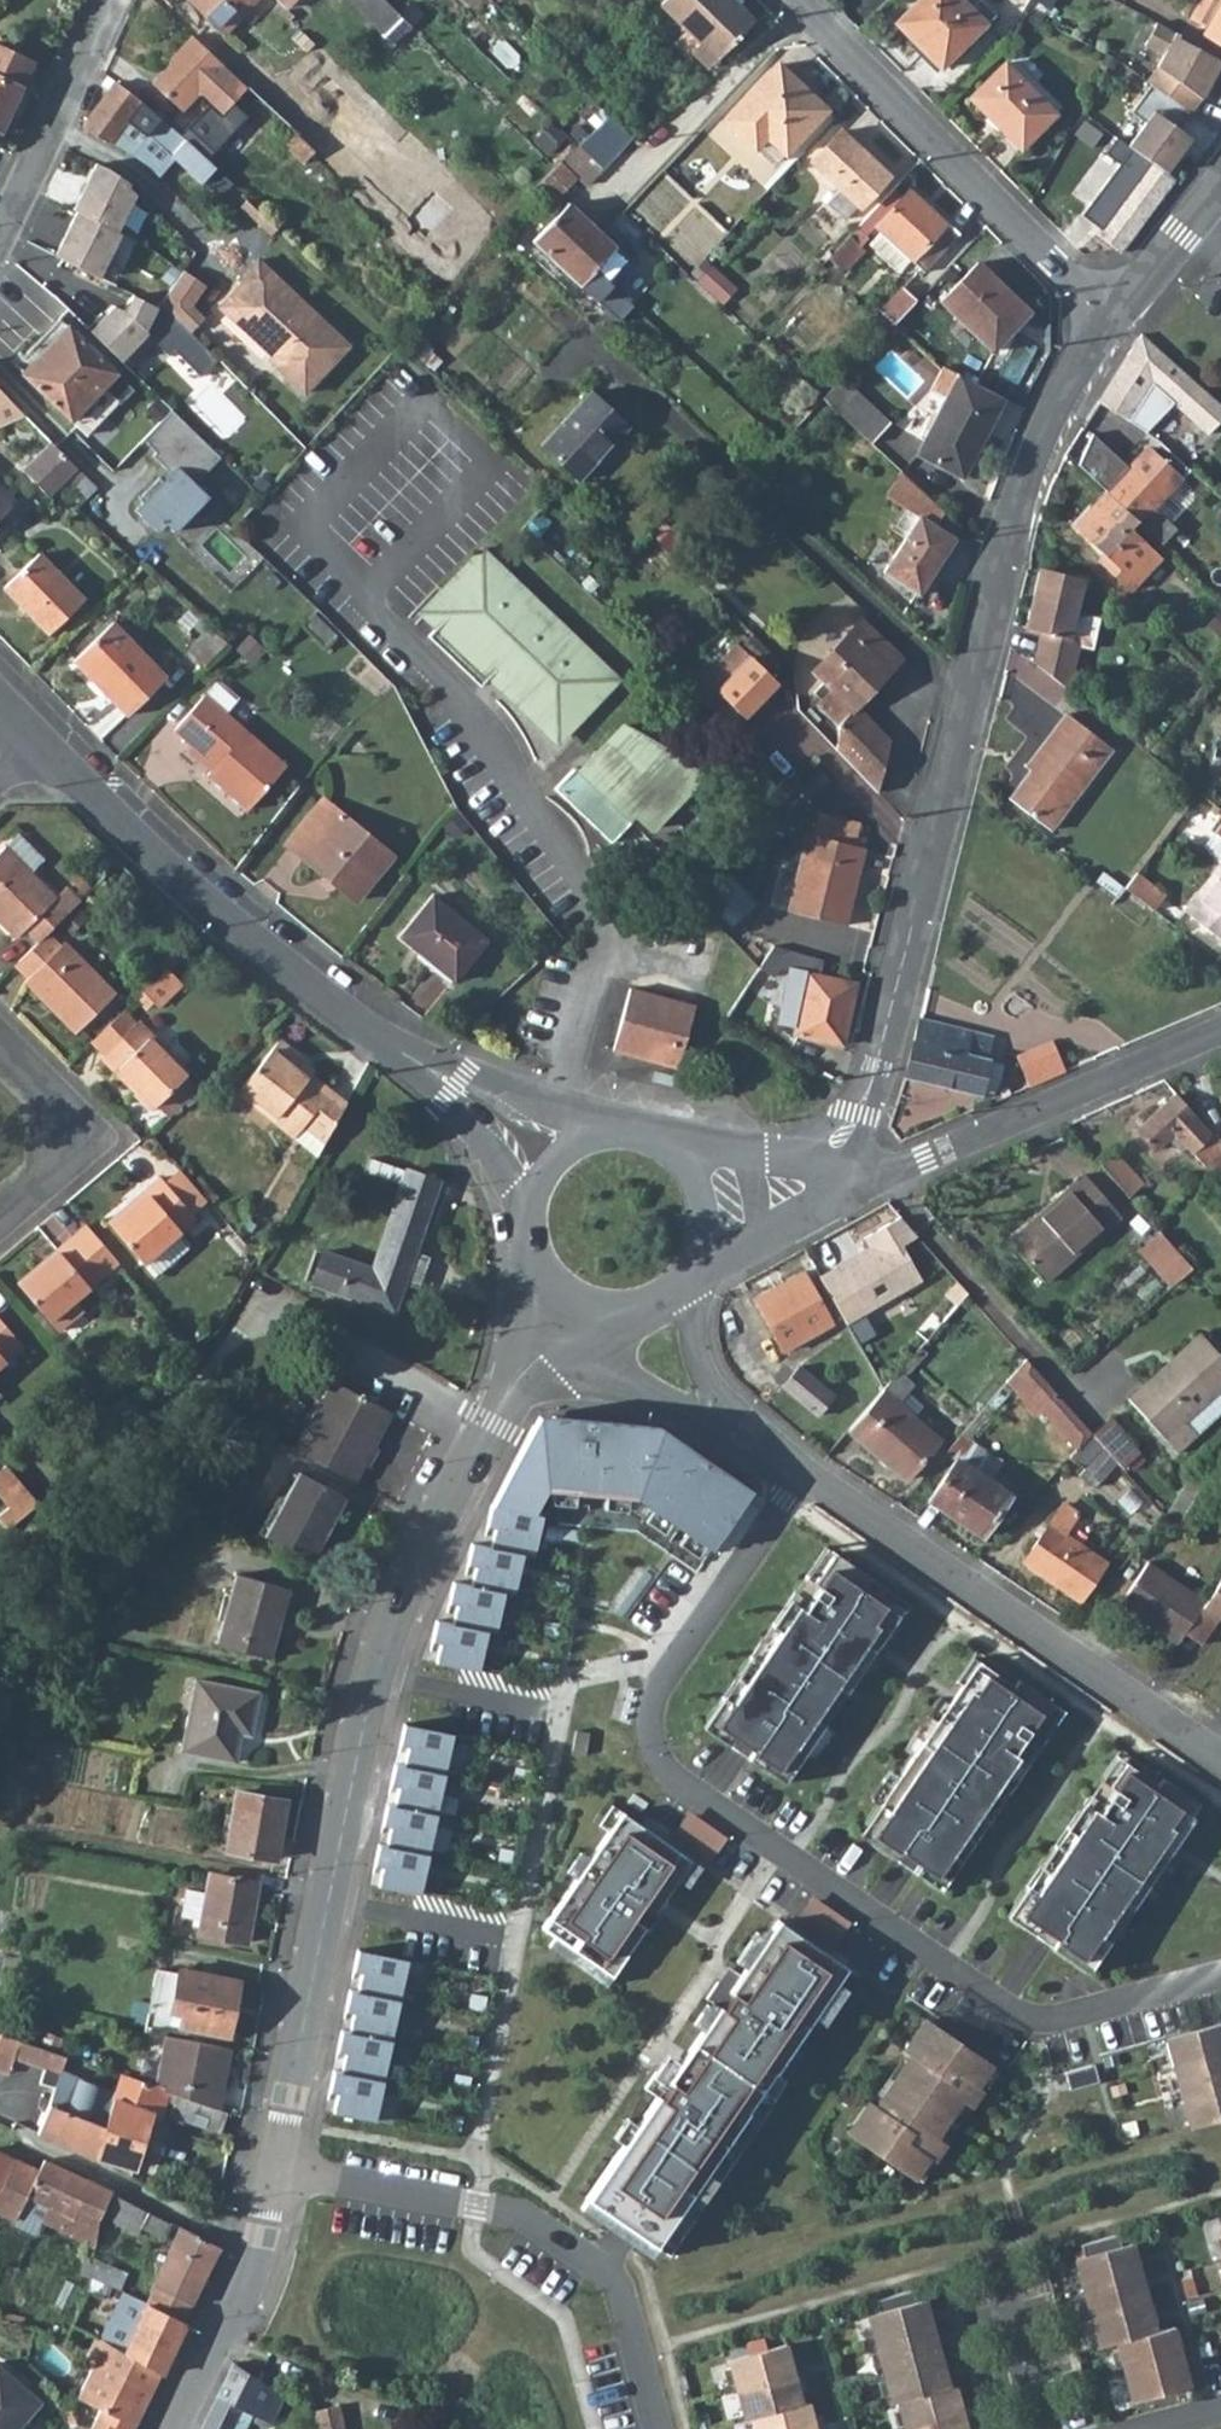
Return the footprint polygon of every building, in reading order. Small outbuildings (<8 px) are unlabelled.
[(225,34),(254,0),(189,0),(186,3),(223,36),(225,34)] [(383,34),(399,17),(381,0),(348,0),(383,34)] [(662,5),(702,43),(693,53),(708,69),(754,23),(730,0),(667,0),(662,5)] [(896,24),(943,72),(989,26),(964,0),(919,0),(896,24)] [(1192,18),(1209,28),(1220,8),(1220,0),(1202,0),(1192,18)] [(1205,34),(1220,43),(1220,8),(1209,28),(1205,34)] [(246,89),(190,38),(177,53),(180,56),(152,88),(182,114),(196,99),(220,119),(246,89)] [(29,69),(0,55),(0,133),(29,69)] [(1004,63),(969,97),(1021,150),(1056,115),(1004,63)] [(779,66),(726,121),(774,167),(827,112),(779,66)] [(264,70),(246,89),(289,127),(308,107),(264,70)] [(1150,163),(1174,181),(1220,117),(1220,88),(1207,77),(1193,94),(1204,103),(1174,141),(1169,138),(1150,163)] [(166,126),(112,87),(80,131),(85,135),(110,145),(119,149),(130,157),(146,136),(172,155),(184,142),(166,126)] [(631,139),(608,116),(561,165),(585,187),(631,139)] [(842,132),(812,163),(860,208),(889,178),(842,132)] [(315,151),(295,133),(285,144),(305,162),(315,151)] [(184,142),(172,155),(199,179),(212,166),(184,142)] [(1097,235),(1121,253),(1174,181),(1150,163),(1136,153),(1125,168),(1139,179),(1124,198),(1107,184),(1082,217),(1101,231),(1097,235)] [(73,215),(117,236),(136,196),(95,165),(68,213),(73,215)] [(876,228),(881,233),(909,260),(924,274),(960,236),(911,190),(876,228)] [(244,201),(241,205),(271,234),(278,227),(247,198),(244,201)] [(569,206),(534,243),(619,324),(634,309),(613,288),(633,265),(569,206)] [(73,215),(53,258),(100,281),(122,238),(117,236),(73,215)] [(909,260),(881,233),(870,245),(898,272),(909,260)] [(850,237),(828,260),(843,274),(865,251),(850,237)] [(726,303),(743,281),(708,253),(691,275),(726,303)] [(348,346),(258,258),(239,277),(253,291),(245,299),(239,293),(230,293),(219,305),(271,356),(268,359),(302,392),(348,346)] [(978,262),(942,300),(994,352),(1031,314),(978,262)] [(185,269),(162,300),(191,330),(205,316),(192,304),(207,285),(185,269)] [(878,311),(893,325),(917,300),(902,286),(878,311)] [(112,306),(88,332),(120,363),(148,334),(160,308),(131,295),(122,313),(112,306)] [(11,368),(76,429),(108,396),(93,382),(105,369),(57,322),(11,368)] [(1097,402),(1128,422),(1148,435),(1175,404),(1207,433),(1220,418),(1220,404),(1170,358),(1141,332),(1127,354),(1097,402)] [(974,449),(1000,405),(1000,404),(942,370),(938,377),(931,389),(948,398),(915,455),(952,476),(970,446),(974,449)] [(843,378),(824,400),(874,445),(893,425),(843,378)] [(590,394),(542,445),(579,480),(627,429),(590,394)] [(23,419),(0,395),(0,429),(23,419)] [(168,476),(131,507),(155,536),(165,528),(172,534),(207,498),(194,485),(220,458),(171,410),(140,440),(168,476)] [(1151,509),(1187,471),(1160,443),(1150,452),(1147,449),(1129,468),(1091,436),(1077,466),(1105,493),(1137,523),(1161,546),(1175,530),(1151,509)] [(53,444),(25,473),(48,496),(76,467),(53,444)] [(81,471),(73,479),(87,493),(95,485),(81,471)] [(21,501),(0,481),(0,522),(21,501)] [(1137,523),(1105,493),(1073,525),(1102,554),(1096,561),(1126,590),(1156,559),(1127,532),(1137,523)] [(921,517),(886,572),(920,595),(927,585),(932,588),(949,562),(944,558),(955,540),(921,517)] [(41,553),(7,588),(53,633),(87,599),(41,553)] [(448,617),(438,627),(427,639),(479,689),(484,684),(493,692),(490,696),(545,750),(612,681),(556,626),(552,630),(523,602),(527,598),(482,555),(444,595),(462,612),(453,621),(448,617)] [(1039,629),(1033,662),(1069,691),(1079,640),(1094,643),(1099,613),(1075,607),(1081,575),(1037,569),(1027,627),(1039,629)] [(444,595),(426,614),(438,627),(448,617),(453,621),(462,612),(444,595)] [(116,622),(78,661),(133,715),(170,676),(116,622)] [(838,726),(837,751),(879,795),(891,743),(857,707),(902,660),(864,622),(815,673),(824,682),(815,693),(822,701),(817,706),(838,726)] [(737,644),(705,679),(746,720),(779,686),(737,644)] [(288,769),(212,697),(179,731),(218,769),(211,777),(248,810),(288,769)] [(1028,771),(1006,797),(1046,830),(1110,750),(1066,714),(1023,766),(1028,771)] [(1148,736),(1155,743),(1170,724),(1163,718),(1148,736)] [(651,831),(701,780),(674,757),(664,751),(623,727),(592,759),(594,763),(581,776),(575,770),(555,791),(579,813),(611,844),(631,823),(630,821),(635,816),(651,831)] [(1145,740),(1138,747),(1146,753),(1152,747),(1145,740)] [(323,804),(286,848),(353,903),(391,860),(323,804)] [(813,840),(855,850),(860,829),(818,819),(813,840)] [(1199,849),(1219,866),(1178,916),(1220,951),(1220,950),(1220,823),(1199,849)] [(813,840),(808,839),(790,917),(849,930),(867,852),(855,850),(813,840)] [(79,902),(66,889),(54,901),(3,849),(0,852),(0,926),(13,940),(24,929),(37,942),(43,937),(64,917),(79,902)] [(1131,877),(1120,891),(1147,914),(1159,899),(1131,877)] [(429,901),(398,941),(452,983),(484,942),(429,901)] [(37,942),(12,967),(24,980),(21,982),(71,1034),(110,996),(60,944),(55,949),(43,937),(37,942)] [(760,970),(727,1018),(742,1026),(782,969),(789,971),(778,1023),(795,1027),(794,1036),(844,1047),(859,985),(822,976),(825,962),(775,948),(760,970)] [(162,973),(138,996),(152,1011),(177,987),(162,973)] [(631,987),(614,1050),(676,1068),(694,1005),(631,987)] [(118,1015),(88,1045),(100,1057),(131,1029),(118,1015)] [(918,1019),(903,1075),(977,1095),(979,1090),(989,1093),(994,1089),(1000,1066),(987,1063),(993,1038),(918,1019)] [(131,1029),(100,1057),(98,1061),(147,1113),(151,1110),(180,1082),(184,1078),(134,1026),(131,1029)] [(302,1127),(324,1145),(346,1105),(309,1075),(305,1080),(294,1071),(302,1060),(278,1041),(240,1089),(276,1117),(271,1122),(292,1139),(302,1127)] [(1062,1073),(1048,1044),(1011,1061),(1024,1090),(1062,1073)] [(180,1082),(151,1110),(164,1123),(192,1095),(180,1082)] [(1132,1130),(1153,1153),(1172,1135),(1199,1166),(1215,1154),(1220,1160),(1220,1159),(1220,1149),(1171,1094),(1132,1130)] [(1113,1150),(1097,1164),(1128,1199),(1145,1185),(1113,1150)] [(323,1251),(312,1283),(321,1287),(394,1312),(403,1281),(412,1284),(421,1258),(413,1255),(439,1182),(407,1171),(382,1241),(372,1268),(323,1251)] [(1082,1174),(1008,1240),(1043,1279),(1118,1214),(1082,1174)] [(178,1175),(163,1188),(189,1219),(204,1205),(178,1175)] [(189,1219),(163,1188),(156,1181),(140,1194),(144,1198),(129,1212),(125,1208),(103,1226),(139,1266),(191,1222),(189,1219)] [(90,1242),(80,1230),(42,1263),(44,1266),(14,1293),(52,1338),(69,1322),(60,1312),(112,1266),(90,1242)] [(1159,1233),(1137,1253),(1158,1277),(1180,1257),(1159,1233)] [(1180,1257),(1158,1277),(1169,1290),(1191,1270),(1180,1257)] [(801,1272),(754,1299),(785,1351),(832,1325),(801,1272)] [(917,1330),(926,1340),(968,1294),(956,1282),(946,1294),(947,1297),(917,1330)] [(17,1352),(0,1332),(0,1367),(17,1352)] [(1184,1421),(1220,1386),(1220,1356),(1199,1332),(1129,1398),(1178,1451),(1197,1434),(1184,1421)] [(1026,1359),(1016,1372),(1025,1382),(1037,1372),(1026,1359)] [(800,1367),(782,1386),(816,1416),(834,1396),(800,1367)] [(898,1372),(847,1429),(906,1480),(939,1440),(913,1418),(922,1408),(906,1394),(913,1385),(898,1372)] [(1037,1372),(1025,1382),(1024,1383),(1044,1405),(1042,1408),(1079,1447),(1092,1432),(1037,1372)] [(331,1382),(294,1452),(354,1483),(390,1415),(331,1382)] [(1184,1421),(1197,1434),(1220,1412),(1220,1386),(1184,1421)] [(437,1662),(480,1671),(488,1630),(497,1632),(505,1591),(516,1593),(523,1553),(535,1555),(543,1514),(533,1512),(546,1488),(635,1497),(712,1551),(754,1491),(678,1437),(536,1425),(492,1505),(489,1518),(497,1520),(492,1547),(472,1543),(469,1556),(478,1558),(472,1585),(454,1581),(451,1594),(460,1596),(454,1623),(437,1620),(434,1633),(443,1635),(437,1662)] [(1079,1447),(1070,1457),(1084,1466),(1105,1445),(1092,1432),(1079,1447)] [(956,1457),(927,1500),(981,1535),(1008,1495),(1000,1488),(1002,1485),(992,1477),(988,1481),(956,1457)] [(298,1473),(264,1536),(310,1560),(343,1498),(298,1473)] [(1061,1506),(1023,1564),(1077,1599),(1104,1560),(1064,1535),(1076,1516),(1061,1506)] [(827,1547),(703,1726),(730,1745),(736,1737),(755,1751),(750,1758),(786,1783),(876,1651),(872,1649),(884,1631),(892,1637),(914,1606),(827,1547)] [(1120,1603),(1181,1643),(1185,1637),(1209,1600),(1148,1561),(1120,1603)] [(235,1575),(217,1644),(270,1659),(277,1633),(273,1631),(284,1588),(235,1575)] [(1185,1637),(1202,1647),(1218,1623),(1220,1625),(1220,1583),(1209,1600),(1185,1637)] [(915,1872),(941,1890),(1065,1710),(978,1650),(956,1682),(965,1687),(953,1705),(949,1702),(859,1834),(895,1858),(900,1850),(920,1864),(915,1872)] [(197,1680),(181,1750),(234,1761),(241,1732),(249,1734),(259,1693),(197,1680)] [(421,1894),(453,1733),(405,1723),(402,1737),(410,1738),(405,1766),(395,1764),(393,1776),(401,1778),(395,1805),(387,1804),(385,1817),(393,1819),(388,1846),(379,1844),(376,1857),(385,1859),(379,1886),(421,1894)] [(577,1730),(572,1752),(585,1754),(589,1733),(577,1730)] [(1122,1749),(1007,1916),(1089,1973),(1204,1805),(1122,1749)] [(236,1793),(225,1850),(275,1860),(285,1802),(236,1793)] [(692,1860),(623,1811),(543,1927),(613,1976),(646,1928),(649,1931),(661,1913),(657,1911),(692,1860)] [(724,1843),(685,1817),(672,1835),(711,1862),(724,1843)] [(210,1874),(199,1933),(247,1943),(258,1884),(210,1874)] [(671,2256),(863,1977),(778,1919),(730,1989),(718,1980),(706,1997),(718,2006),(668,2078),(656,2069),(644,2087),(657,2095),(586,2198),(671,2256)] [(334,2112),(377,2121),(408,1960),(358,1950),(356,1963),(364,1965),(359,1992),(350,1990),(348,2003),(356,2005),(350,2032),(342,2030),(340,2043),(348,2045),(343,2072),(334,2071),(331,2084),(340,2086),(334,2112)] [(157,1969),(148,2013),(182,2021),(181,2025),(229,2035),(239,1980),(180,1968),(179,1973),(157,1969)] [(992,2064),(927,2018),(905,2050),(912,2055),(878,2106),(870,2100),(849,2131),(914,2177),(928,2156),(933,2159),(945,2142),(936,2136),(961,2100),(970,2106),(982,2088),(977,2085),(992,2064)] [(1166,2037),(1190,2125),(1220,2117),(1220,2023),(1166,2037)] [(167,2035),(156,2086),(169,2092),(220,2109),(233,2049),(228,2049),(167,2035)] [(0,2040),(0,2074),(8,2076),(15,2056),(61,2071),(66,2058),(1,2036),(0,2040)] [(1100,2081),(1095,2064),(1066,2072),(1071,2090),(1100,2081)] [(60,2073),(37,2132),(54,2140),(94,2156),(96,2148),(115,2093),(60,2073)] [(96,2148),(94,2156),(135,2170),(143,2143),(151,2117),(160,2120),(167,2100),(180,2105),(177,2115),(222,2129),(228,2112),(220,2109),(169,2092),(156,2086),(122,2073),(115,2093),(96,2148)] [(16,2159),(0,2151),(0,2191),(16,2159)] [(23,2188),(2,2211),(15,2218),(13,2223),(34,2235),(37,2234),(44,2221),(96,2248),(96,2244),(98,2224),(98,2222),(112,2193),(44,2158),(38,2170),(28,2191),(23,2188)] [(0,2191),(0,2210),(2,2211),(23,2188),(28,2191),(38,2170),(16,2159),(0,2191)] [(112,2193),(98,2222),(105,2225),(109,2219),(138,2235),(142,2228),(162,2239),(171,2222),(112,2193)] [(181,2228),(155,2284),(158,2286),(151,2304),(187,2321),(193,2304),(203,2287),(204,2284),(221,2249),(181,2228)] [(1121,2246),(1118,2234),(1081,2244),(1084,2256),(1074,2259),(1098,2347),(1116,2342),(1132,2401),(1190,2385),(1173,2326),(1156,2331),(1132,2243),(1121,2246)] [(913,2290),(876,2300),(879,2312),(867,2315),(891,2403),(897,2401),(905,2428),(967,2428),(955,2385),(949,2387),(926,2299),(916,2302),(913,2290)] [(118,2321),(109,2339),(123,2347),(148,2363),(163,2373),(172,2354),(126,2325),(118,2321)] [(109,2339),(82,2396),(102,2407),(94,2420),(94,2424),(94,2428),(136,2428),(163,2374),(163,2373),(148,2363),(123,2347),(109,2339)] [(786,2345),(729,2360),(745,2419),(750,2418),(753,2428),(815,2428),(808,2402),(802,2404),(786,2345)] [(231,2426),(243,2407),(270,2422),(286,2394),(281,2391),(234,2361),(223,2385),(201,2428),(232,2428),(231,2426)] [(21,2427),(44,2399),(0,2362),(0,2428),(19,2428),(21,2427)] [(313,2411),(318,2428),(345,2428),(338,2405),(313,2411)]
